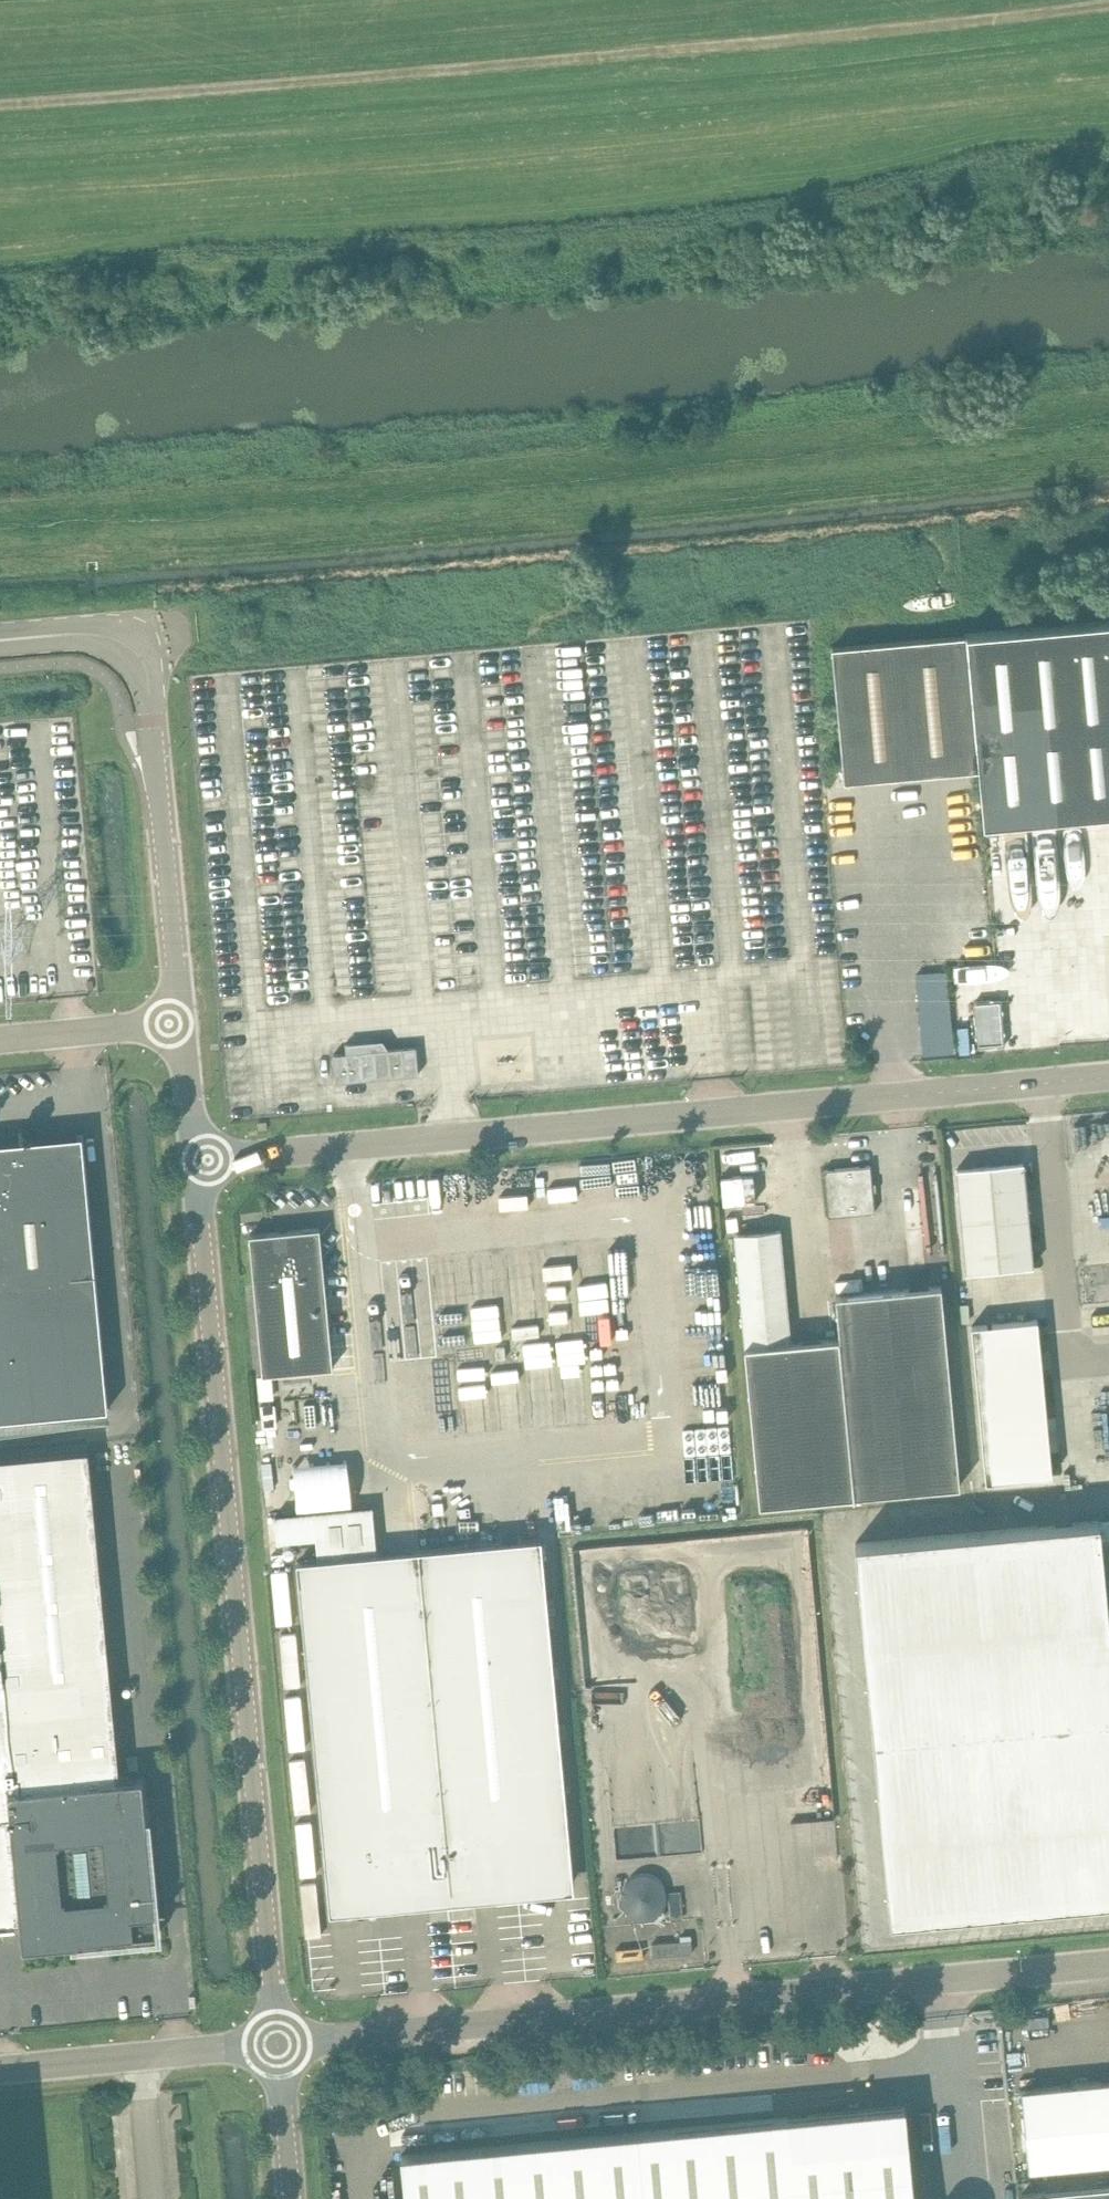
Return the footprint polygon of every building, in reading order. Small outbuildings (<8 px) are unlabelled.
[(1098,621),(965,632),(965,635),(832,648),(843,759),(845,781),(978,769),(983,823),(1108,811),(1108,620),(1098,621)] [(917,975),(924,1054),(951,1051),(943,972),(917,975)] [(416,1047),(333,1054),(336,1082),(419,1074),(416,1047)] [(108,1409),(83,1134),(78,1135),(79,1144),(18,1149),(18,1144),(0,1146),(0,1419),(108,1409)] [(967,1272),(1033,1266),(1023,1163),(957,1169),(967,1272)] [(828,1216),(875,1212),(871,1165),(824,1169),(828,1216)] [(263,1374),(333,1368),(320,1228),(249,1234),(263,1374)] [(745,1347),(791,1342),(781,1230),(734,1234),(745,1347)] [(836,1295),(838,1317),(855,1496),(960,1486),(941,1285),(836,1295)] [(1038,1320),(972,1326),(986,1481),(1052,1475),(1038,1320)] [(833,1338),(791,1342),(745,1347),(741,1347),(755,1507),(848,1498),(833,1338)] [(6,1924),(0,1924),(0,1926),(15,1925),(15,1919),(20,1919),(23,1947),(83,1941),(83,1944),(98,1943),(97,1939),(157,1934),(142,1777),(120,1779),(89,1450),(0,1458),(0,1920),(6,1920),(6,1924)] [(855,1543),(865,1637),(890,1898),(892,1920),(1108,1899),(1108,1620),(1102,1544),(1108,1544),(1108,1519),(1100,1520),(1097,1520),(855,1543)] [(542,1538),(297,1561),(329,1905),(332,1904),(332,1899),(570,1877),(571,1882),(574,1882),(542,1538)] [(582,1890),(552,1891),(553,1939),(582,1939),(582,1890)] [(681,1941),(652,1944),(653,1956),(691,1953),(690,1936),(680,1936),(681,1941)] [(1021,2090),(1023,2112),(1029,2169),(1108,2161),(1108,2081),(1021,2090)] [(405,2198),(914,2198),(905,2106),(401,2154),(405,2198)] [(1020,2192),(1021,2198),(1108,2198),(1108,2184),(1020,2192)]
